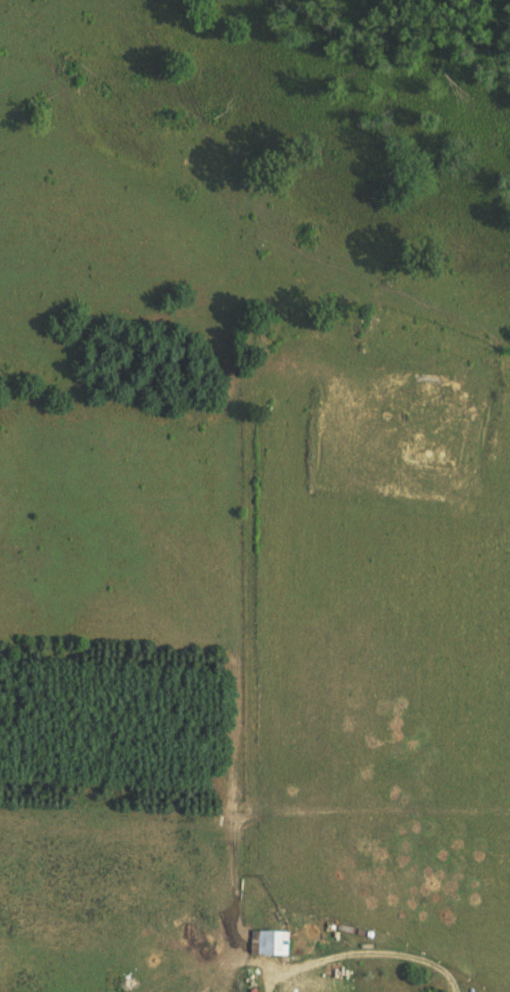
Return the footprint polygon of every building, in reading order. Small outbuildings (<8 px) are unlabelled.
[(252,955),(291,955),(291,930),(252,930),(252,955)]
